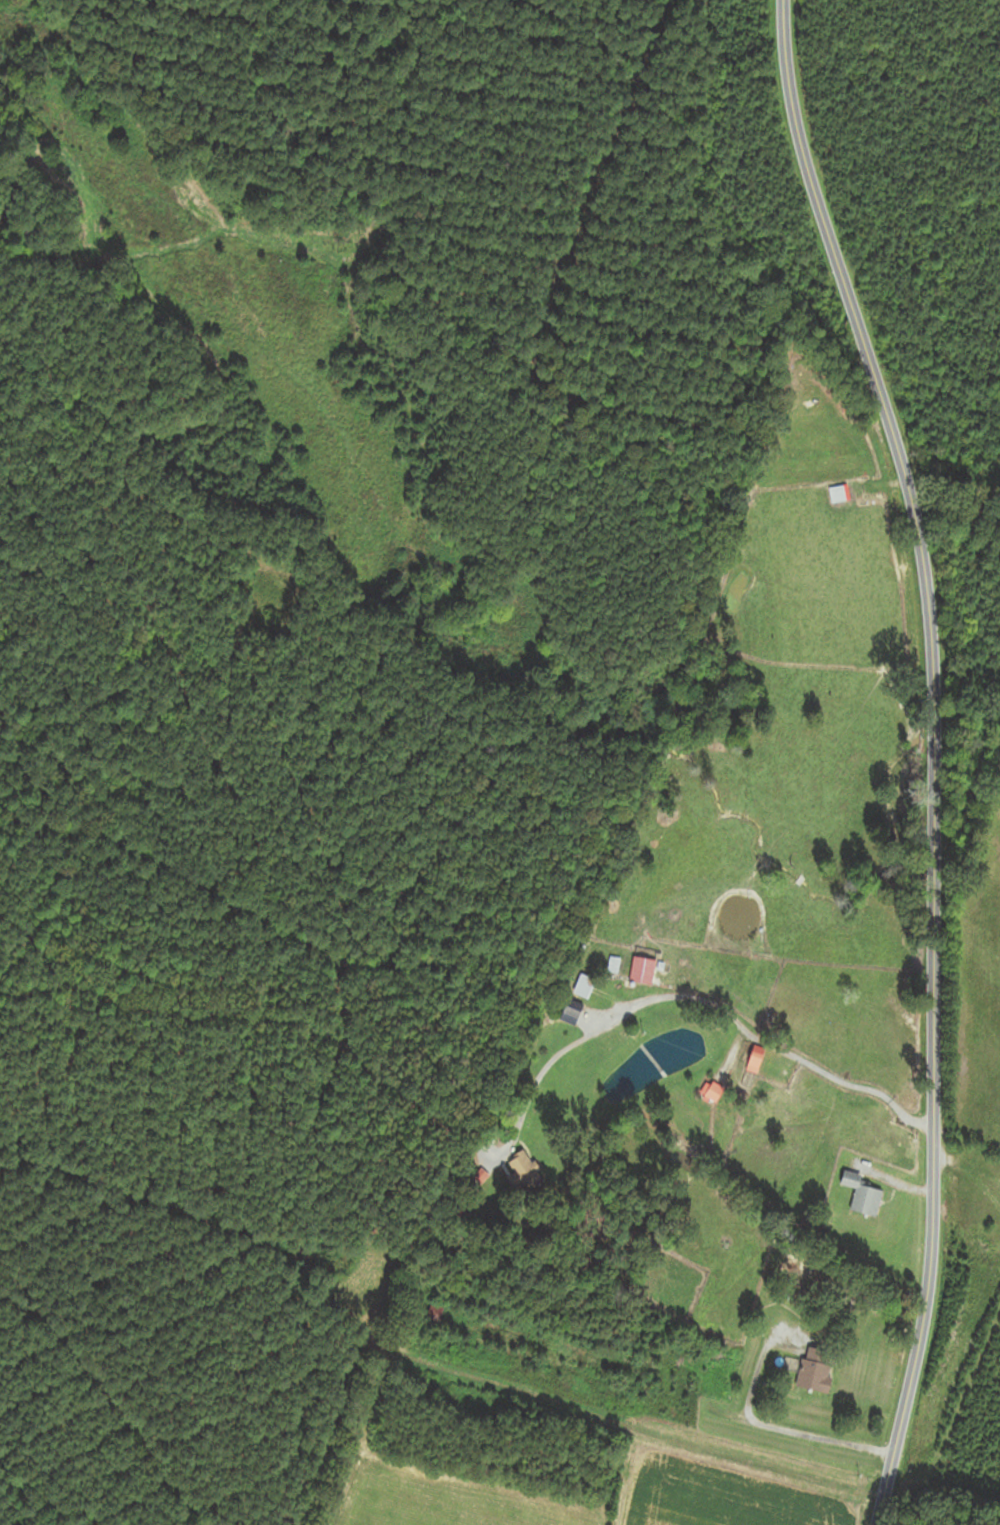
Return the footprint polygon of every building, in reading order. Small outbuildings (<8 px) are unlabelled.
[(657,953),(635,949),(629,981),(652,985),(657,953)] [(725,1088),(708,1079),(699,1094),(716,1103),(725,1088)] [(527,1193),(546,1181),(526,1149),(506,1161),(527,1193)] [(851,1212),(877,1217),(883,1189),(861,1184),(863,1175),(845,1171),(842,1185),(856,1188),(851,1212)] [(797,1388),(827,1394),(835,1353),(805,1347),(797,1388)]
